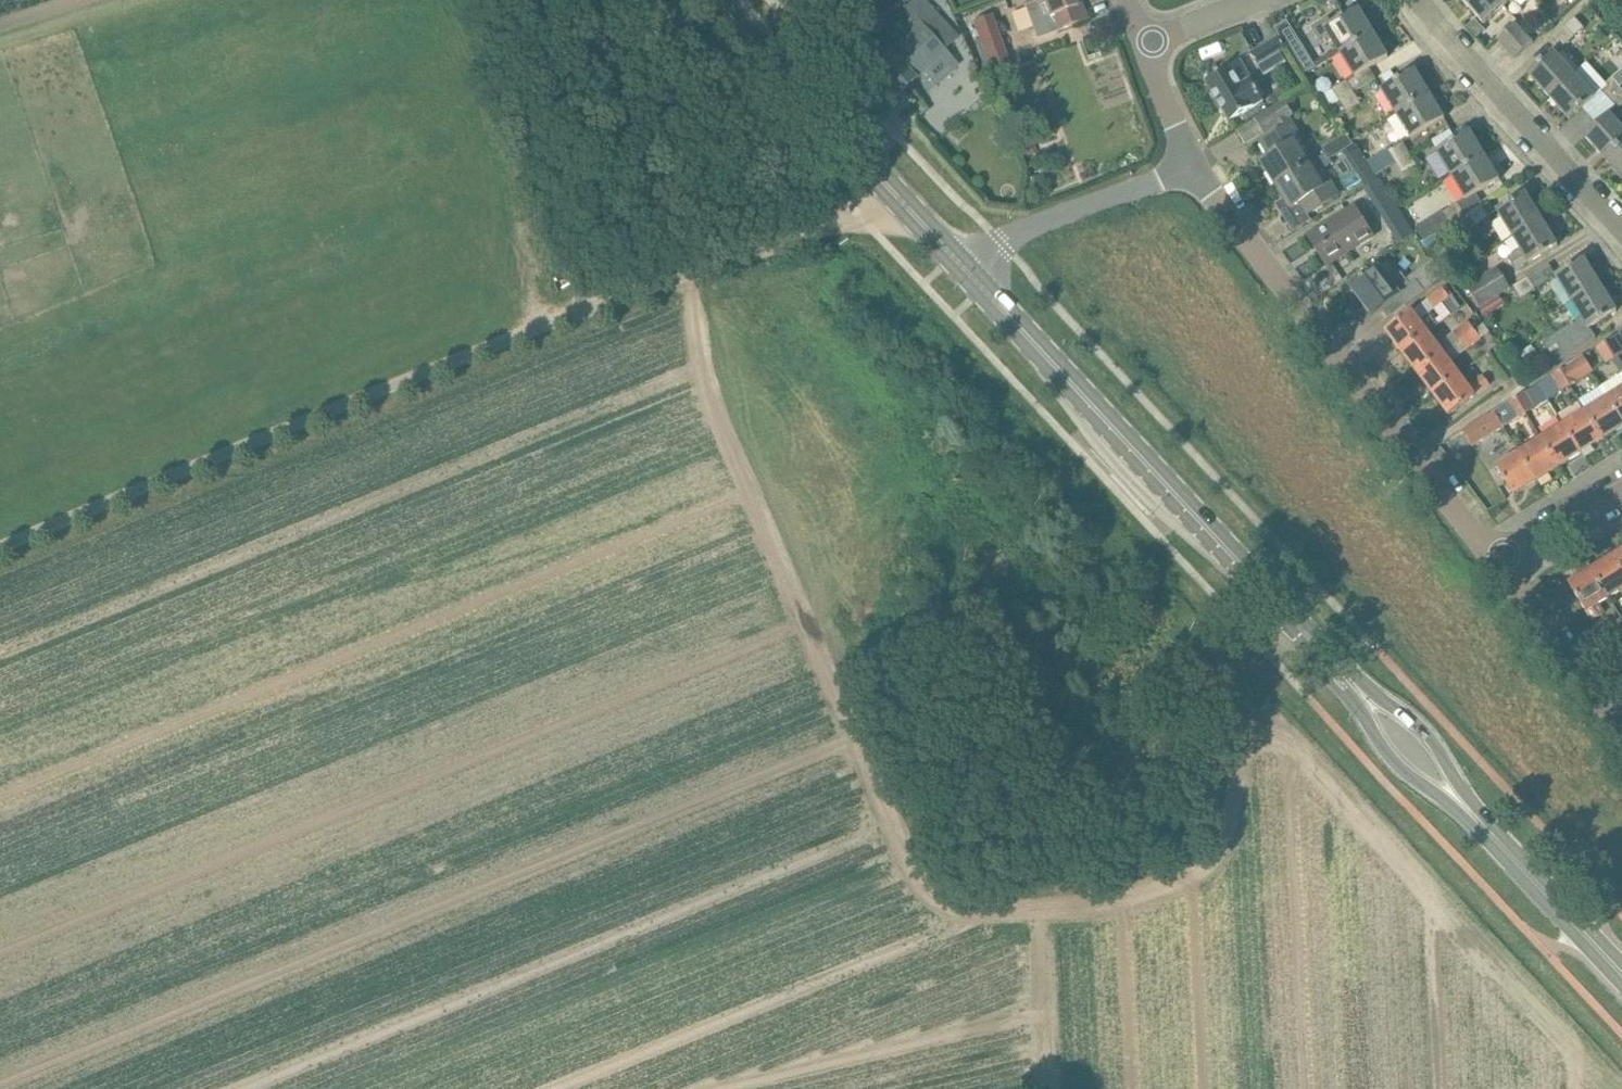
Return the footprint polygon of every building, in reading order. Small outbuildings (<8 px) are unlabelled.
[(914,82),(928,68),(930,69),(942,70),(945,67),(937,58),(957,39),(919,0),(916,0),(904,11),(903,10),(899,13),(883,28),(899,44),(872,69),(898,96),(914,82)] [(1032,6),(1028,7),(1039,38),(1087,20),(1080,0),(1030,0),(1032,6)] [(1505,6),(1500,0),(1463,0),(1485,25),(1505,6)] [(1607,10),(1617,1),(1615,0),(1598,0),(1607,10)] [(1330,36),(1341,53),(1375,33),(1359,9),(1333,24),(1330,19),(1314,29),(1322,41),(1330,36)] [(991,16),(976,22),(989,57),(995,72),(1010,67),(1004,51),(991,16)] [(1584,27),(1576,16),(1553,37),(1563,47),(1584,27)] [(1498,39),(1507,49),(1526,32),(1516,22),(1498,39)] [(1526,32),(1507,49),(1516,59),(1535,41),(1526,32)] [(1389,57),(1375,33),(1341,53),(1357,78),(1389,57)] [(1279,37),(1252,54),(1259,66),(1287,49),(1279,37)] [(1293,57),(1303,74),(1315,67),(1304,50),(1293,57)] [(1529,74),(1550,97),(1575,74),(1554,51),(1529,74)] [(1241,60),(1207,81),(1231,121),(1264,101),(1262,96),(1266,94),(1258,82),(1254,84),(1241,60)] [(1431,94),(1416,70),(1382,91),(1397,115),(1431,94)] [(1596,97),(1575,74),(1550,97),(1571,120),(1596,97)] [(1610,99),(1621,88),(1613,78),(1601,89),(1610,99)] [(1330,108),(1341,101),(1355,92),(1347,80),(1333,89),(1334,90),(1323,97),(1330,108)] [(1610,99),(1619,109),(1621,107),(1621,88),(1610,99)] [(1355,92),(1341,101),(1348,113),(1362,104),(1355,92)] [(1445,119),(1431,94),(1397,115),(1412,139),(1445,119)] [(1295,114),(1287,101),(1257,120),(1266,133),(1295,114)] [(1606,159),(1621,144),(1621,126),(1611,113),(1585,136),(1606,159)] [(1271,157),(1263,162),(1277,185),(1317,160),(1312,151),(1304,155),(1287,128),(1263,142),(1271,157)] [(1453,176),(1486,156),(1471,131),(1437,152),(1453,176)] [(1348,133),(1336,141),(1343,152),(1355,145),(1348,133)] [(1331,159),(1343,152),(1336,141),(1324,148),(1331,159)] [(1377,175),(1397,162),(1411,154),(1404,142),(1369,162),(1377,175)] [(1040,153),(1037,144),(1024,148),(1027,157),(1040,153)] [(1621,177),(1621,144),(1606,159),(1621,177)] [(1411,154),(1397,162),(1404,173),(1417,165),(1411,154)] [(1500,180),(1486,156),(1453,176),(1468,200),(1500,180)] [(1300,203),(1308,215),(1340,194),(1331,179),(1323,185),(1316,174),(1323,170),(1317,160),(1277,185),(1292,208),(1300,203)] [(1390,193),(1382,180),(1365,191),(1374,204),(1390,193)] [(1514,237),(1542,219),(1526,193),(1508,204),(1499,211),(1514,237)] [(1445,212),(1453,225),(1467,216),(1459,204),(1445,212)] [(1484,205),(1467,216),(1453,225),(1424,242),(1429,251),(1491,215),(1484,205)] [(1309,236),(1327,266),(1375,236),(1356,206),(1309,236)] [(1406,218),(1390,229),(1400,243),(1416,233),(1406,218)] [(1559,246),(1542,219),(1514,237),(1522,249),(1509,257),(1517,270),(1530,262),(1530,263),(1559,246)] [(1601,285),(1585,258),(1556,276),(1573,302),(1601,285)] [(1445,276),(1436,263),(1415,278),(1424,291),(1445,276)] [(1380,267),(1370,274),(1353,288),(1374,315),(1391,302),(1402,294),(1401,293),(1412,285),(1403,273),(1393,281),(1380,267)] [(1480,306),(1500,294),(1509,288),(1498,270),(1469,288),(1480,306)] [(1528,279),(1515,287),(1522,299),(1535,291),(1528,279)] [(1544,342),(1556,363),(1597,338),(1591,328),(1618,311),(1601,285),(1573,302),(1573,303),(1566,307),(1575,323),(1544,342)] [(1451,297),(1444,288),(1429,300),(1436,309),(1451,297)] [(1506,305),(1500,294),(1480,306),(1487,317),(1506,305)] [(1402,352),(1429,332),(1413,311),(1386,331),(1402,352)] [(1454,334),(1461,341),(1476,330),(1470,321),(1454,334)] [(1476,330),(1461,341),(1468,350),(1483,338),(1477,330),(1476,330)] [(1402,352),(1418,373),(1444,354),(1439,346),(1429,332),(1402,352)] [(1605,343),(1615,359),(1621,355),(1621,333),(1605,343)] [(1607,364),(1615,359),(1605,343),(1597,349),(1607,364)] [(1444,354),(1418,373),(1434,394),(1460,375),(1451,363),(1444,354)] [(1585,355),(1561,370),(1571,387),(1595,372),(1585,355)] [(1551,377),(1561,393),(1571,387),(1561,370),(1551,377)] [(1602,387),(1609,398),(1608,398),(1621,420),(1621,374),(1602,387)] [(1460,375),(1434,394),(1450,416),(1491,385),(1484,377),(1469,388),(1460,375)] [(1516,398),(1526,414),(1535,408),(1526,392),(1516,398)] [(1517,419),(1526,414),(1516,398),(1508,403),(1517,419)] [(1586,412),(1604,440),(1621,429),(1621,420),(1608,398),(1586,412)] [(1464,431),(1473,446),(1491,435),(1505,427),(1495,411),(1464,431)] [(1586,412),(1564,425),(1582,453),(1604,440),(1586,412)] [(1559,467),(1582,453),(1564,425),(1542,439),(1559,467)] [(1542,439),(1520,452),(1538,481),(1559,467),(1542,439)] [(1515,495),(1538,481),(1520,452),(1516,455),(1497,466),(1515,495)] [(1593,569),(1610,598),(1621,590),(1621,567),(1615,556),(1593,569)] [(1601,604),(1610,598),(1593,569),(1570,583),(1593,621),(1606,613),(1601,604)] [(1601,633),(1611,648),(1621,641),(1621,619),(1601,633)]
